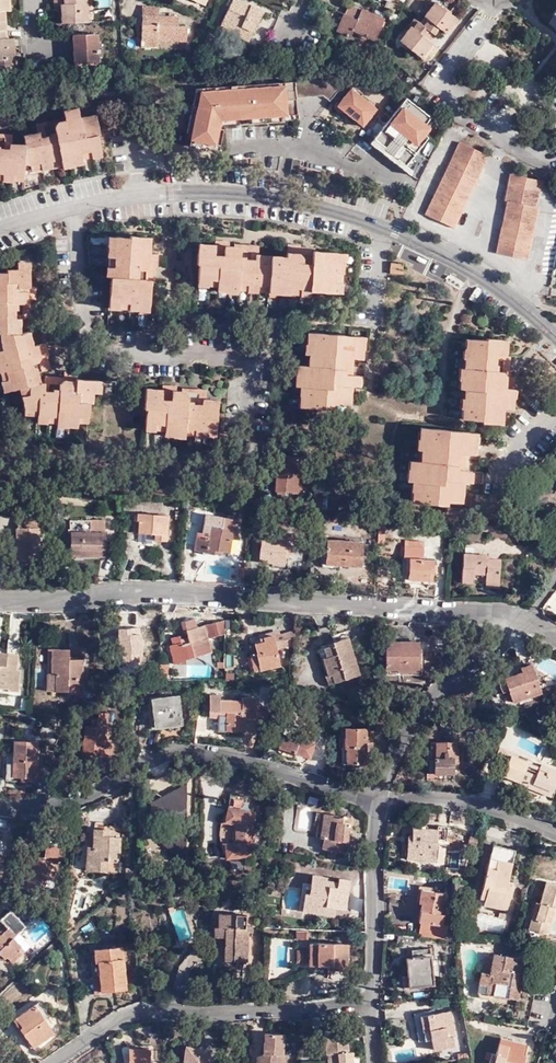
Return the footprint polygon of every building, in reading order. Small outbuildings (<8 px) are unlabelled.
[(9,27),(8,0),(0,0),(0,28),(9,27)] [(88,11),(88,0),(67,0),(68,12),(88,11)] [(222,22),(251,35),(263,11),(239,0),(232,0),(222,22)] [(333,24),(347,32),(352,23),(372,33),(382,15),(361,3),(359,7),(345,0),(333,24)] [(437,0),(429,0),(417,19),(411,15),(405,23),(409,25),(400,40),(423,55),(433,39),(423,32),(427,26),(433,29),(438,22),(443,25),(454,11),(437,0)] [(146,16),(158,15),(158,6),(141,7),(141,23),(145,23),(146,16)] [(551,7),(547,13),(555,19),(555,12),(551,7)] [(177,14),(158,15),(146,16),(145,23),(141,23),(141,38),(158,38),(186,37),(186,24),(178,23),(177,14)] [(82,21),(83,48),(109,47),(107,20),(82,21)] [(251,35),(222,22),(219,28),(248,42),(251,35)] [(16,27),(9,27),(0,28),(0,61),(16,61),(16,27)] [(261,53),(266,41),(256,38),(251,49),(261,53)] [(329,71),(194,80),(181,138),(205,144),(205,141),(217,143),(222,118),(237,117),(237,112),(248,111),(249,116),(282,114),(282,109),(286,109),(285,107),(295,107),(294,90),(320,88),(327,94),(339,79),(329,71)] [(357,93),(353,100),(372,114),(385,96),(358,76),(350,87),(357,93)] [(345,94),(353,100),(357,93),(350,87),(345,94)] [(403,164),(428,131),(420,125),(431,112),(406,92),(370,138),(382,147),(386,143),(392,148),(389,152),(403,164)] [(78,95),(81,104),(75,106),(79,116),(59,122),(57,119),(43,124),(46,133),(31,131),(31,134),(6,132),(7,123),(3,122),(4,111),(2,111),(0,111),(0,161),(8,162),(9,159),(20,160),(29,161),(42,163),(42,155),(54,155),(65,151),(76,147),(84,144),(85,147),(97,142),(104,140),(102,135),(111,131),(120,127),(116,116),(119,113),(110,93),(97,98),(95,94),(78,95)] [(79,116),(75,106),(74,104),(55,111),(57,119),(59,122),(79,116)] [(31,134),(31,131),(32,123),(8,120),(7,123),(6,132),(31,134)] [(123,134),(120,127),(111,131),(113,138),(123,134)] [(113,138),(111,131),(102,135),(104,140),(113,138)] [(431,207),(460,220),(497,150),(468,134),(431,207)] [(106,146),(104,140),(97,142),(100,149),(106,146)] [(133,149),(147,148),(147,140),(134,140),(133,149)] [(85,147),(86,150),(88,155),(100,150),(100,149),(97,142),(85,147)] [(76,147),(78,153),(86,150),(85,147),(84,144),(76,147)] [(65,151),(67,156),(78,153),(76,147),(65,151)] [(65,151),(54,155),(55,160),(67,156),(65,151)] [(8,162),(8,167),(19,168),(20,160),(9,159),(8,162)] [(20,160),(19,168),(29,169),(29,161),(20,160)] [(8,169),(8,167),(8,162),(0,161),(0,169),(8,169)] [(42,163),(29,161),(29,169),(41,171),(42,163)] [(541,200),(547,173),(515,166),(509,193),(513,193),(501,245),(532,253),(544,201),(541,200)] [(128,264),(123,264),(121,291),(164,293),(165,269),(153,268),(154,258),(160,259),(161,255),(164,255),(164,245),(165,225),(145,224),(145,226),(131,225),(128,264)] [(118,263),(123,264),(128,264),(131,225),(122,225),(118,263)] [(229,229),(229,231),(229,240),(238,240),(238,232),(238,229),(229,229)] [(296,239),(311,239),(310,235),(308,234),(308,231),(297,230),(296,239)] [(323,277),(345,279),(347,237),(322,235),(322,246),(311,246),(311,239),(296,239),(281,239),(281,242),(267,241),(267,245),(257,245),(257,242),(251,242),(251,233),(238,232),(238,240),(229,240),(229,231),(212,231),(211,250),(214,250),(213,264),(231,265),(230,271),(251,272),(251,270),(279,271),(323,272),(323,277)] [(267,245),(267,241),(268,234),(251,233),(251,242),(257,242),(257,245),(267,245)] [(322,246),(322,235),(310,235),(311,239),(311,246),(322,246)] [(347,237),(345,279),(352,279),(354,238),(347,237)] [(174,245),(164,245),(164,255),(166,255),(173,256),(174,245)] [(65,378),(65,370),(59,369),(57,363),(50,349),(55,347),(59,342),(53,329),(51,330),(46,318),(41,318),(42,305),(35,305),(35,296),(41,296),(41,289),(49,289),(50,285),(51,273),(52,255),(41,254),(30,253),(30,255),(15,254),(15,265),(11,265),(11,287),(12,287),(11,316),(16,317),(16,325),(20,335),(16,337),(23,355),(29,376),(34,374),(42,398),(58,400),(58,404),(75,405),(75,407),(96,409),(96,406),(105,406),(106,391),(111,391),(112,368),(95,368),(84,368),(79,368),(79,375),(73,376),(72,379),(65,378)] [(15,265),(15,254),(7,254),(8,265),(11,265),(15,265)] [(153,268),(165,269),(166,255),(164,255),(161,255),(160,259),(154,258),(153,268)] [(392,271),(402,273),(403,263),(393,261),(392,271)] [(322,279),(323,277),(323,272),(279,271),(279,277),(322,279)] [(4,316),(11,316),(12,287),(11,287),(5,287),(4,316)] [(35,305),(42,305),(48,305),(49,289),(41,289),(41,296),(35,296),(35,305)] [(164,293),(121,291),(120,297),(164,300),(164,293)] [(304,354),(307,320),(299,319),(297,341),(299,341),(299,354),(304,354)] [(349,345),(350,323),(307,320),(304,354),(299,354),(297,354),(295,374),(301,374),(299,396),(327,398),(329,392),(333,393),(333,387),(343,388),(344,374),(345,361),(346,345),(349,345)] [(9,327),(14,338),(16,337),(20,335),(16,325),(9,327)] [(498,375),(499,359),(484,358),(485,342),(499,343),(500,326),(480,325),(480,327),(464,326),(462,356),(459,356),(458,368),(462,368),(459,408),(471,409),(471,412),(492,413),(493,395),(499,396),(499,375),(498,375)] [(53,329),(59,342),(64,340),(59,327),(53,329)] [(14,358),(15,358),(23,355),(16,337),(14,338),(9,340),(14,358)] [(50,349),(57,363),(65,359),(59,342),(55,347),(50,349)] [(484,358),(499,359),(501,359),(502,343),(499,343),(485,342),(484,358)] [(295,374),(297,354),(289,353),(287,373),(292,374),(295,374)] [(22,378),(29,376),(23,355),(15,358),(22,378)] [(458,368),(459,356),(457,355),(452,355),(451,367),(458,368)] [(65,366),(65,370),(65,378),(72,379),(73,376),(79,375),(79,368),(65,366)] [(452,408),(459,408),(462,368),(458,368),(457,377),(454,377),(452,408)] [(182,380),(182,375),(182,371),(173,370),(172,373),(173,380),(182,380)] [(198,380),(198,376),(182,375),(182,380),(173,380),(172,373),(158,372),(157,394),(159,393),(159,405),(176,407),(176,411),(196,412),(197,411),(226,413),(229,383),(213,382),(213,387),(204,387),(203,383),(201,383),(201,381),(198,380)] [(301,374),(295,374),(292,374),(291,395),(299,396),(301,374)] [(213,377),(198,376),(198,380),(201,381),(201,383),(203,383),(204,387),(213,387),(213,382),(213,377)] [(58,400),(42,398),(42,406),(58,407),(58,404),(58,400)] [(58,404),(58,407),(58,411),(75,412),(75,407),(75,405),(58,404)] [(176,407),(159,405),(158,412),(176,414),(176,411),(176,407)] [(75,407),(75,412),(75,415),(96,416),(96,413),(96,409),(75,407)] [(196,420),(196,417),(196,412),(176,411),(176,414),(176,419),(196,420)] [(226,419),(226,413),(197,411),(196,412),(196,417),(226,419)] [(469,423),(426,418),(424,439),(427,440),(426,452),(418,452),(417,452),(415,473),(419,473),(419,494),(447,496),(447,493),(453,493),(454,486),(461,486),(462,472),(463,460),(465,445),(468,445),(469,423)] [(424,439),(426,418),(418,418),(416,439),(420,439),(424,439)] [(427,440),(424,439),(420,439),(418,452),(426,452),(427,440)] [(263,457),(266,457),(277,457),(277,445),(264,444),(263,457)] [(277,457),(266,457),(265,480),(292,481),(293,446),(277,445),(277,457)] [(415,473),(417,452),(409,452),(407,472),(411,472),(415,473)] [(410,494),(419,494),(419,473),(415,473),(411,472),(410,494)] [(301,498),(310,499),(311,481),(301,480),(301,498)] [(167,509),(134,506),(134,513),(135,513),(136,525),(153,526),(153,532),(164,533),(167,509)] [(89,519),(90,509),(71,507),(70,516),(89,519)] [(78,541),(78,546),(102,548),(105,510),(90,509),(89,519),(70,516),(68,540),(78,541)] [(13,554),(35,554),(35,512),(13,512),(13,554)] [(375,512),(374,531),(381,532),(382,513),(375,512)] [(192,553),(210,557),(212,551),(219,553),(227,554),(233,523),(220,519),(218,528),(208,526),(206,538),(195,536),(192,553)] [(258,555),(282,558),(284,543),(288,543),(290,527),(277,526),(277,532),(260,530),(258,555)] [(360,536),(328,533),(327,545),(324,545),(323,558),(357,561),(360,536)] [(423,537),(402,536),(401,549),(408,549),(406,569),(426,570),(432,571),(433,550),(423,550),(423,537)] [(483,566),(483,574),(497,574),(499,552),(486,551),(486,548),(462,545),(460,574),(472,576),(472,566),(483,566)] [(182,653),(210,645),(206,630),(222,626),(222,612),(195,619),(192,611),(178,614),(181,624),(184,623),(187,636),(178,638),(182,653)] [(119,648),(120,655),(139,656),(139,620),(128,620),(128,628),(110,629),(110,648),(119,648)] [(247,639),(253,663),(278,658),(275,641),(292,638),(293,622),(261,629),(261,630),(262,634),(258,634),(252,636),(253,638),(247,639)] [(345,629),(332,633),(334,638),(323,641),(333,674),(357,666),(345,629)] [(54,675),(68,676),(69,669),(80,669),(81,643),(69,642),(69,632),(51,630),(50,655),(46,655),(45,674),(54,675)] [(383,662),(419,663),(419,635),(384,635),(383,662)] [(10,685),(11,664),(7,663),(7,649),(0,648),(0,685),(10,685)] [(516,656),(507,662),(510,666),(485,682),(491,690),(497,687),(502,694),(529,675),(516,656)] [(178,684),(146,689),(150,722),(183,716),(178,684)] [(216,704),(224,704),(224,724),(240,724),(240,710),(244,710),(253,710),(254,690),(239,690),(239,693),(218,692),(218,687),(207,687),(207,704),(216,704)] [(27,704),(27,691),(19,690),(18,703),(27,704)] [(224,704),(216,704),(215,724),(224,724),(224,704)] [(76,746),(107,749),(109,733),(102,733),(103,717),(84,714),(82,721),(79,721),(76,746)] [(280,728),(274,742),(306,753),(314,728),(297,722),(294,733),(280,728)] [(345,757),(364,756),(363,745),(367,744),(367,733),(361,733),(361,723),(343,724),(345,757)] [(455,754),(454,734),(436,734),(436,751),(432,752),(432,766),(448,766),(448,755),(455,754)] [(33,764),(32,737),(10,736),(9,764),(4,765),(5,775),(41,775),(41,764),(33,764)] [(501,769),(517,776),(522,764),(526,756),(509,750),(501,769)] [(539,786),(541,780),(551,784),(555,774),(555,763),(549,761),(548,764),(538,761),(534,769),(529,767),(523,779),(539,786)] [(517,777),(523,779),(529,767),(522,764),(517,776),(517,777)] [(541,780),(539,786),(549,790),(551,784),(541,780)] [(146,826),(182,859),(184,834),(168,823),(168,814),(186,806),(185,786),(170,792),(173,799),(165,803),(162,796),(148,803),(146,826)] [(254,812),(228,807),(226,821),(234,823),(235,843),(224,845),(226,859),(254,856),(254,812)] [(337,846),(350,848),(353,833),(348,832),(350,818),(343,816),(344,811),(320,807),(316,831),(323,833),(322,844),(328,845),(337,846)] [(87,863),(102,865),(102,856),(114,857),(116,831),(107,831),(107,821),(91,820),(89,839),(87,863)] [(221,845),(224,845),(235,843),(234,823),(226,821),(221,821),(220,827),(220,833),(220,839),(221,845)] [(408,851),(437,856),(438,843),(448,844),(451,826),(440,825),(440,827),(418,823),(416,836),(411,835),(408,851)] [(470,830),(469,829),(467,838),(476,840),(478,831),(470,830)] [(42,839),(41,851),(55,852),(56,840),(42,839)] [(492,839),(487,863),(494,865),(496,855),(512,859),(515,846),(492,839)] [(337,846),(328,845),(327,853),(335,855),(337,846)] [(55,852),(41,851),(25,849),(24,860),(28,860),(26,882),(43,883),(44,873),(53,874),(55,852)] [(494,865),(487,863),(479,893),(483,894),(482,899),(506,905),(511,887),(500,884),(501,881),(506,881),(512,859),(496,855),(494,865)] [(102,856),(102,865),(114,866),(114,857),(102,856)] [(352,874),(340,873),(340,882),(327,882),(327,875),(312,874),(312,883),(307,883),(306,907),(342,908),(342,903),(351,902),(352,874)] [(546,876),(541,898),(538,897),(530,924),(548,929),(553,912),(555,913),(555,879),(546,876)] [(422,917),(419,932),(444,937),(447,922),(441,920),(442,917),(441,917),(443,904),(446,890),(422,885),(419,898),(424,900),(420,916),(422,917)] [(472,915),(475,906),(468,905),(466,914),(472,915)] [(20,950),(15,945),(19,941),(14,935),(26,924),(10,907),(1,916),(9,924),(3,931),(0,928),(0,929),(0,951),(3,955),(6,953),(11,958),(20,950)] [(183,908),(170,912),(180,940),(193,936),(183,908)] [(224,957),(246,958),(248,927),(245,926),(246,911),(219,910),(219,923),(225,924),(225,934),(224,957)] [(225,924),(219,923),(214,923),(214,933),(225,934),(225,924)] [(304,936),(305,926),(292,925),(292,936),(304,936)] [(416,931),(397,928),(396,939),(414,942),(416,931)] [(122,939),(92,941),(93,954),(98,954),(101,981),(125,979),(122,939)] [(345,967),(345,941),(307,940),(308,965),(328,965),(329,968),(345,967)] [(412,946),(412,954),(430,953),(429,944),(412,946)] [(305,949),(296,949),(296,961),(305,961),(305,949)] [(488,990),(516,996),(518,984),(515,983),(521,955),(494,949),(491,969),(481,967),(476,992),(488,995),(488,990)] [(430,953),(412,954),(407,955),(409,972),(402,972),(404,984),(434,981),(430,953)] [(98,954),(93,954),(90,954),(94,988),(102,987),(101,985),(126,982),(125,979),(101,981),(98,954)] [(36,1006),(43,1001),(37,994),(12,1012),(20,1022),(18,1024),(30,1041),(51,1025),(48,1021),(36,1006)] [(43,1001),(36,1006),(48,1021),(54,1016),(43,1001)] [(419,1038),(424,1037),(420,1013),(435,1010),(434,1007),(414,1010),(419,1038)] [(455,1044),(449,1008),(420,1013),(424,1037),(431,1036),(433,1048),(455,1044)] [(327,1061),(327,1062),(355,1062),(353,1048),(349,1048),(347,1024),(325,1026),(326,1049),(330,1049),(330,1061),(327,1061)] [(283,1032),(264,1031),(262,1051),(256,1054),(255,1062),(280,1062),(283,1032)] [(528,1042),(500,1035),(495,1051),(490,1049),(486,1062),(522,1062),(528,1042)] [(126,1038),(126,1062),(149,1062),(150,1039),(126,1038)] [(185,1041),(183,1062),(207,1062),(209,1043),(185,1041)]
